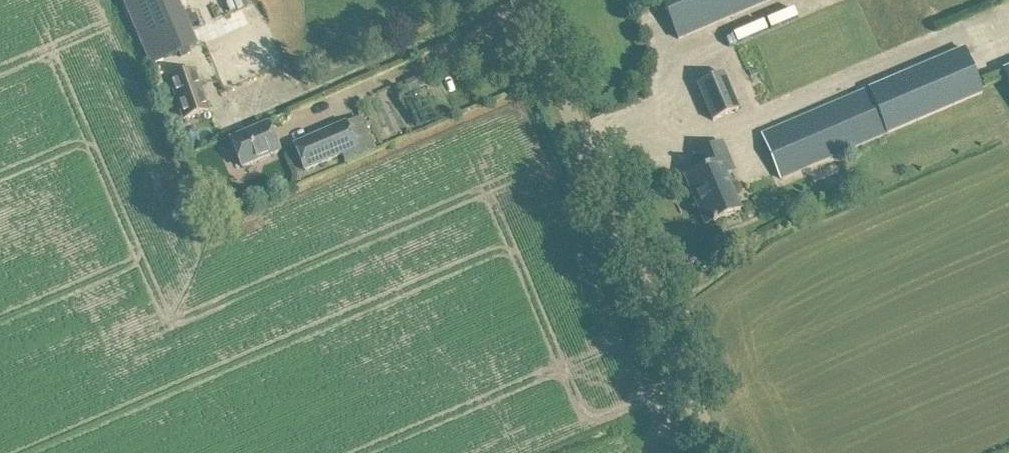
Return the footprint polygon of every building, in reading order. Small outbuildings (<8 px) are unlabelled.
[(151,67),(197,47),(176,0),(122,0),(151,67)] [(678,39),(769,0),(662,0),(678,39)] [(964,46),(761,133),(781,181),(985,94),(964,46)] [(208,110),(194,71),(169,79),(183,119),(208,110)] [(723,73),(697,84),(713,121),(738,110),(723,73)] [(421,75),(405,82),(410,93),(426,85),(421,75)] [(357,148),(346,123),(346,122),(294,144),(304,170),(357,148)] [(279,151),(267,123),(230,139),(242,167),(279,151)] [(740,210),(720,163),(729,159),(722,143),(694,155),(701,170),(685,177),(705,225),(712,222),(713,224),(716,222),(715,221),(740,210)]
